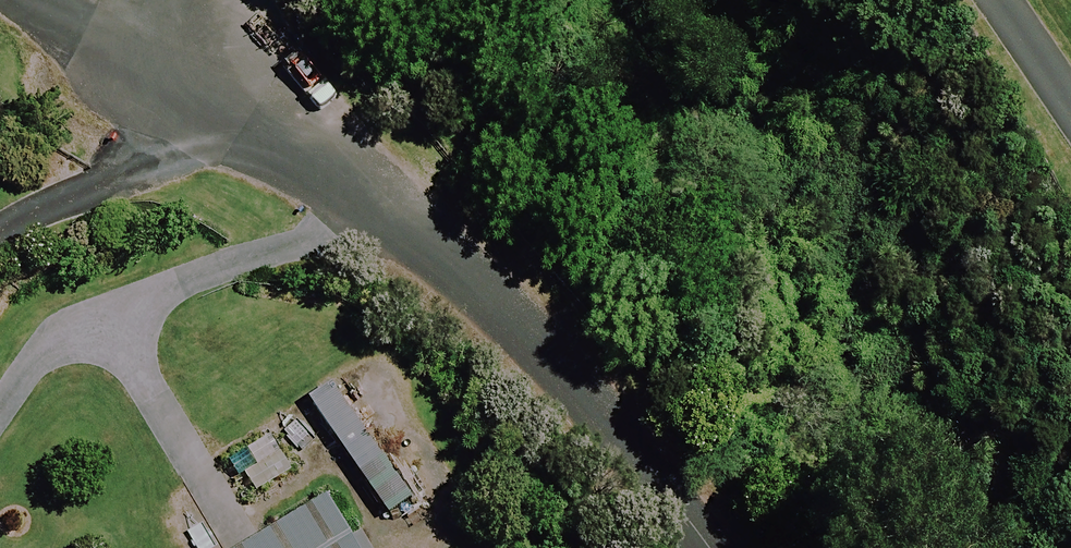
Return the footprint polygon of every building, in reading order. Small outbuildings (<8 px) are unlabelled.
[(330,501),(252,547),(358,547),(330,501)]
